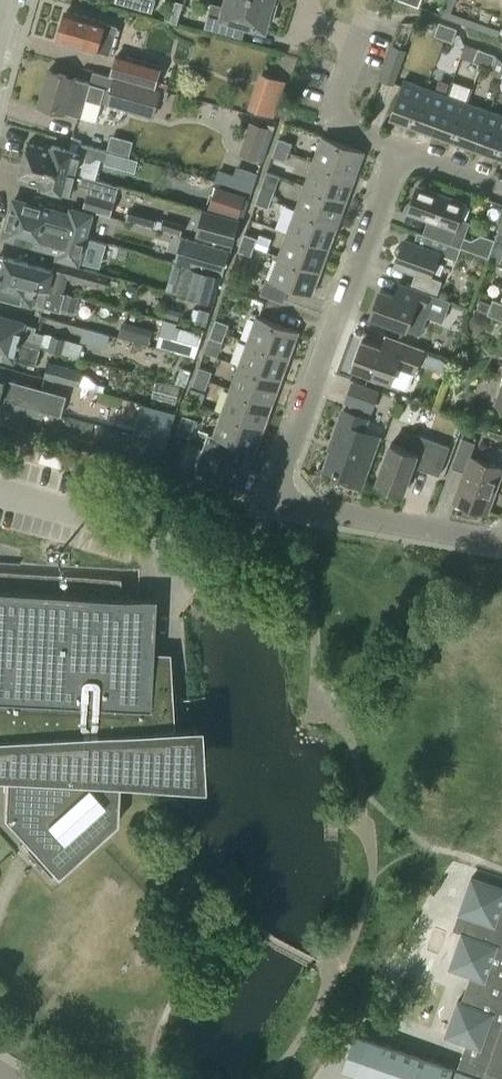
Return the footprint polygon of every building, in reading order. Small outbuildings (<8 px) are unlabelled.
[(154,0),(119,0),(118,2),(150,12),(154,0)] [(278,3),(268,0),(225,0),(223,7),(211,4),(204,28),(236,37),(240,24),(265,30),(269,18),(274,20),(278,3)] [(111,55),(118,27),(105,23),(105,22),(66,11),(58,41),(95,51),(95,50),(111,55)] [(453,40),(458,28),(440,22),(436,34),(453,40)] [(395,83),(407,47),(393,43),(381,79),(395,83)] [(478,47),(473,60),(482,64),(487,51),(478,47)] [(491,67),(496,54),(487,51),(482,64),(491,67)] [(111,76),(153,88),(160,65),(117,54),(111,76)] [(90,82),(48,70),(39,104),(96,120),(105,89),(111,90),(107,103),(154,115),(161,90),(153,88),(111,76),(93,71),(90,82)] [(285,82),(264,75),(254,109),(275,116),(285,82)] [(413,123),(426,87),(404,79),(391,115),(413,123)] [(434,131),(447,95),(426,87),(413,123),(434,131)] [(455,138),(468,102),(447,95),(434,131),(455,138)] [(476,146),(489,110),(468,102),(455,138),(476,146)] [(501,140),(501,115),(489,110),(476,146),(497,154),(501,140)] [(258,159),(269,126),(251,120),(240,154),(258,159)] [(134,155),(139,139),(115,132),(110,147),(134,155)] [(356,175),(365,151),(323,136),(314,160),(356,175)] [(290,150),(293,142),(280,137),(277,145),(290,150)] [(51,149),(28,143),(24,159),(77,174),(81,159),(90,161),(98,157),(105,159),(108,151),(80,144),(77,151),(52,145),(51,149)] [(277,145),(273,153),(286,159),(290,150),(277,145)] [(89,187),(83,209),(95,212),(110,216),(119,185),(77,174),(24,159),(19,176),(41,183),(40,186),(72,195),(75,184),(89,187)] [(348,198),(356,175),(314,160),(306,183),(348,198)] [(252,191),(255,181),(234,174),(231,184),(252,191)] [(339,222),(348,198),(306,183),(297,206),(339,222)] [(239,218),(247,194),(216,184),(208,208),(239,218)] [(272,198),(275,189),(262,184),(259,193),(272,198)] [(466,202),(419,185),(410,211),(433,220),(428,233),(462,246),(489,255),(490,252),(495,238),(481,233),(472,239),(466,236),(471,221),(461,217),(466,202)] [(259,193),(256,202),(269,206),(272,198),(259,193)] [(14,200),(10,216),(74,234),(75,233),(88,237),(95,212),(83,209),(70,205),(67,215),(14,200)] [(331,245),(339,222),(297,206),(289,229),(331,245)] [(132,209),(130,217),(159,226),(161,218),(132,209)] [(240,220),(203,209),(196,234),(233,245),(240,220)] [(74,234),(10,216),(4,236),(47,248),(48,246),(59,249),(56,258),(81,265),(88,237),(75,233),(74,234)] [(500,222),(496,234),(495,238),(490,252),(489,255),(501,260),(501,216),(500,222)] [(322,268),(331,245),(289,229),(280,253),(322,268)] [(428,233),(419,230),(415,242),(406,239),(404,246),(396,249),(400,256),(397,263),(432,275),(440,253),(458,259),(462,246),(428,233)] [(255,245),(258,236),(245,232),(242,241),(255,245)] [(231,248),(198,239),(191,266),(223,275),(231,248)] [(242,241),(239,250),(252,254),(255,245),(242,241)] [(313,292),(322,268),(280,253),(270,279),(266,278),(260,292),(284,301),(290,284),(313,292)] [(0,256),(0,274),(64,292),(64,291),(68,277),(112,288),(116,275),(56,259),(53,270),(0,256)] [(214,302),(218,289),(223,276),(208,272),(201,298),(214,302)] [(0,274),(0,295),(31,303),(32,302),(61,310),(66,291),(64,291),(64,292),(0,274)] [(427,304),(431,293),(406,283),(401,296),(382,288),(372,313),(408,327),(422,332),(432,306),(427,304)] [(76,309),(79,295),(67,292),(63,306),(76,309)] [(493,299),(491,303),(488,313),(500,317),(501,318),(501,303),(493,299)] [(481,300),(478,309),(488,313),(491,303),(481,300)] [(181,310),(168,306),(164,315),(178,319),(181,310)] [(194,307),(190,319),(205,323),(209,309),(199,306),(198,308),(194,307)] [(289,356),(299,328),(258,314),(248,341),(289,356)] [(475,315),(472,320),(472,326),(477,330),(484,329),(487,324),(486,317),(481,314),(475,315)] [(35,330),(36,327),(24,323),(24,322),(0,315),(0,337),(41,348),(41,347),(80,358),(84,343),(45,331),(45,333),(35,330)] [(228,329),(230,321),(217,316),(214,325),(228,329)] [(149,342),(152,329),(124,321),(121,334),(149,342)] [(196,356),(204,333),(176,324),(169,348),(196,356)] [(110,344),(114,333),(89,325),(85,336),(110,344)] [(214,325),(211,334),(225,338),(228,329),(214,325)] [(41,348),(0,337),(0,355),(12,359),(13,357),(36,364),(41,348)] [(416,372),(425,348),(395,337),(391,349),(362,338),(353,365),(393,379),(398,366),(416,372)] [(280,382),(289,356),(248,341),(239,367),(280,382)] [(104,390),(106,384),(96,382),(83,370),(48,361),(44,376),(104,390)] [(211,377),(214,369),(200,364),(197,373),(211,377)] [(186,384),(191,369),(182,366),(176,380),(186,384)] [(270,408),(280,382),(239,367),(230,394),(270,408)] [(197,373),(194,382),(208,386),(211,377),(197,373)] [(43,408),(47,409),(48,408),(58,411),(62,395),(51,392),(51,393),(39,390),(39,389),(28,386),(28,384),(0,376),(0,396),(43,408)] [(371,409),(378,389),(355,381),(348,400),(351,401),(348,409),(344,408),(332,442),(335,443),(325,468),(363,481),(380,435),(366,430),(371,416),(364,413),(366,407),(371,409)] [(203,402),(206,392),(192,387),(189,398),(203,402)] [(261,435),(270,408),(230,394),(220,420),(261,435)] [(0,396),(0,421),(24,428),(28,413),(41,417),(43,408),(0,396)] [(194,426),(197,417),(184,412),(181,421),(194,426)] [(82,431),(92,434),(95,422),(70,416),(68,422),(84,426),(82,431)] [(261,435),(220,420),(216,433),(211,431),(206,445),(246,459),(250,448),(256,450),(261,435)] [(181,421),(178,430),(191,435),(194,426),(181,421)] [(158,470),(161,461),(168,440),(140,431),(130,461),(158,470)] [(441,473),(451,444),(412,431),(407,447),(392,442),(378,483),(404,492),(413,464),(441,473)] [(501,472),(501,466),(471,455),(476,441),(463,437),(453,466),(465,470),(454,499),(488,511),(501,472)] [(236,486),(246,459),(206,445),(196,472),(236,486)] [(159,732),(171,731),(171,723),(167,653),(150,652),(152,599),(117,597),(118,578),(0,572),(0,771),(4,771),(2,817),(55,875),(57,876),(115,823),(117,777),(161,779),(159,732)] [(159,732),(161,779),(202,780),(198,722),(171,723),(171,731),(159,732)] [(471,877),(459,912),(469,916),(464,932),(462,931),(450,966),(471,974),(462,1000),(458,999),(445,1035),(467,1042),(458,1066),(420,1053),(357,1031),(344,1067),(356,1072),(353,1078),(501,1078),(501,888),(471,877)]
